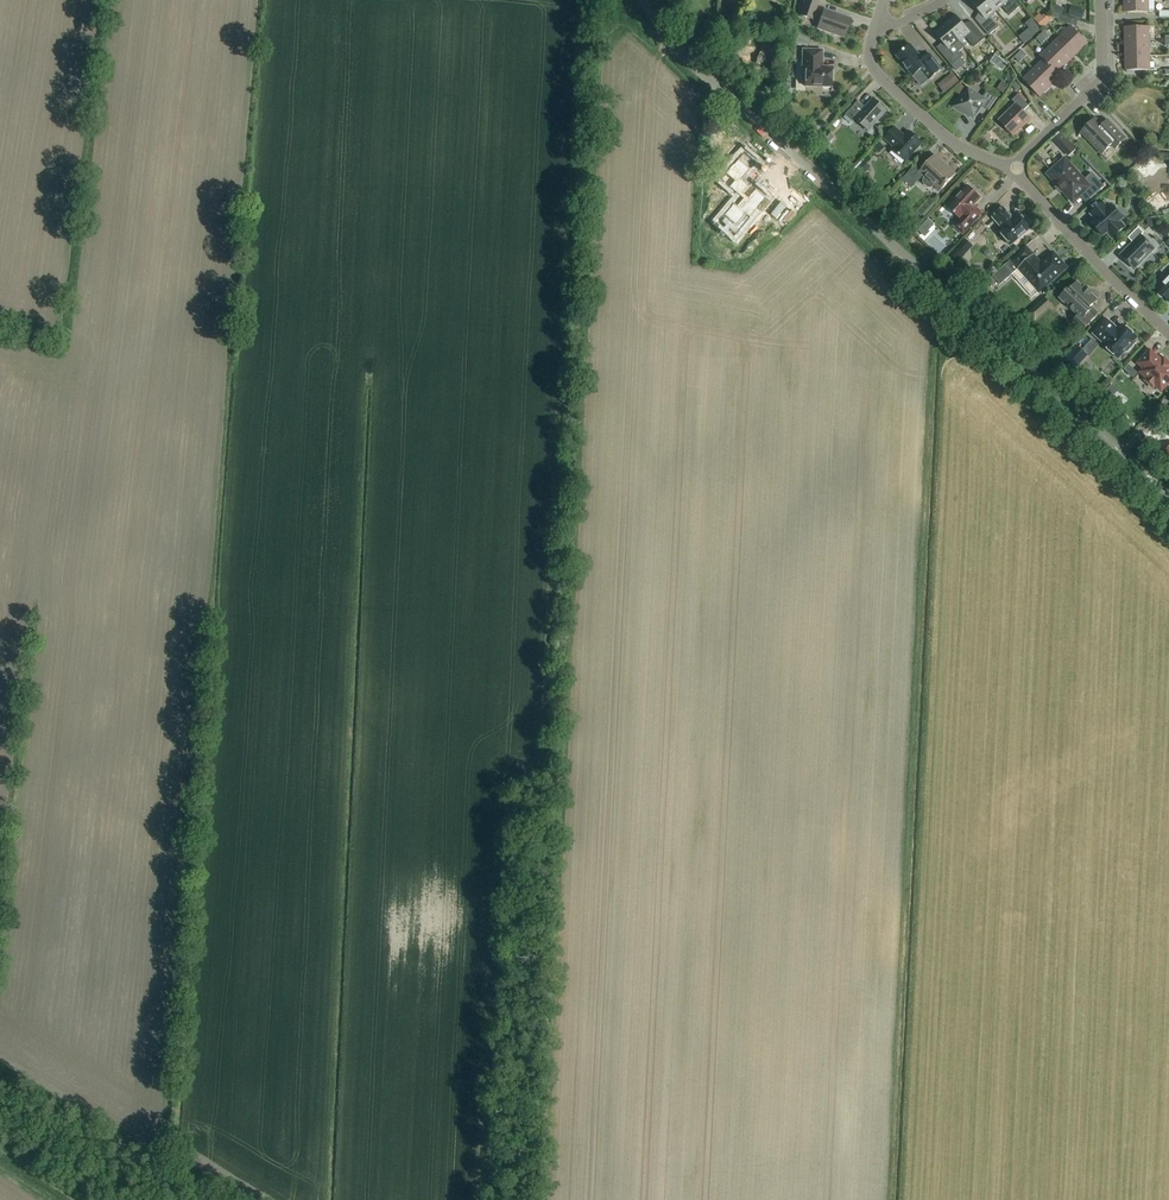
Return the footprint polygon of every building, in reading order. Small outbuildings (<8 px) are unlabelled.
[(820,0),(805,0),(799,15),(812,20),(820,0)] [(987,0),(975,0),(971,3),(983,17),(977,21),(989,36),(1000,27),(991,17),(997,12),(987,0)] [(997,12),(1002,7),(1010,16),(1021,7),(1015,0),(987,0),(997,12)] [(1148,0),(1125,0),(1125,14),(1149,13),(1148,0)] [(1053,12),(1062,15),(1064,8),(1055,6),(1053,12)] [(1086,11),(1071,6),(1069,15),(1083,19),(1086,11)] [(844,38),(851,20),(824,10),(818,29),(844,38)] [(1062,15),(1053,12),(1052,16),(1059,19),(1058,21),(1076,27),(1078,20),(1062,15)] [(1042,29),(1053,19),(1048,13),(1042,18),(1037,13),(1034,16),(1035,18),(1034,19),(1042,29)] [(956,16),(945,25),(960,42),(966,37),(975,48),(986,39),(973,24),(967,29),(956,16)] [(960,42),(945,25),(935,34),(946,46),(939,51),(952,67),(963,57),(954,47),(960,42)] [(1061,37),(1078,54),(1088,44),(1071,27),(1061,37)] [(1125,28),(1126,42),(1149,42),(1149,27),(1125,28)] [(1030,31),(1020,39),(1025,45),(1035,37),(1030,31)] [(1040,36),(1045,41),(1049,38),(1044,32),(1040,36)] [(807,47),(810,38),(799,34),(795,43),(807,47)] [(1045,41),(1040,36),(1037,39),(1042,44),(1045,41)] [(1061,37),(1051,46),(1068,64),(1078,54),(1061,37)] [(1150,56),(1149,42),(1126,42),(1126,57),(1150,56)] [(929,81),(942,70),(930,55),(923,61),(911,45),(897,57),(913,77),(921,71),(929,81)] [(1068,64),(1051,46),(1040,57),(1044,61),(1044,60),(1058,73),(1068,64)] [(805,87),(832,88),(832,68),(822,67),(823,51),(802,50),(802,68),(806,68),(805,87)] [(768,75),(777,56),(766,51),(757,70),(768,75)] [(1018,54),(1023,60),(1027,56),(1022,51),(1018,54)] [(1018,54),(1014,58),(1019,63),(1023,60),(1018,54)] [(990,62),(996,66),(1001,59),(995,55),(990,62)] [(1150,56),(1126,57),(1126,72),(1150,71),(1150,56)] [(965,64),(962,59),(952,67),(956,71),(965,64)] [(1044,61),(1034,70),(1050,87),(1061,77),(1058,73),(1044,60),(1044,61)] [(1040,98),(1050,87),(1034,70),(1023,81),(1040,98)] [(945,79),(952,88),(959,82),(952,73),(945,79)] [(1003,83),(998,90),(1003,94),(1008,87),(1003,83)] [(989,111),(998,98),(987,91),(983,98),(968,89),(962,99),(960,98),(954,108),(964,114),(964,113),(974,120),(983,107),(989,111)] [(1013,136),(1030,119),(1023,112),(1029,106),(1018,95),(1012,101),(1017,106),(1000,122),(1013,136)] [(869,132),(887,112),(874,99),(866,108),(859,101),(846,116),(853,122),(856,120),(869,132)] [(1115,150),(1126,139),(1108,121),(1103,127),(1096,120),(1081,133),(1102,155),(1111,146),(1115,150)] [(906,162),(923,144),(909,132),(905,137),(895,128),(885,140),(894,148),(893,150),(906,162)] [(818,139),(825,146),(833,137),(826,130),(818,139)] [(879,143),(873,149),(879,154),(884,148),(879,143)] [(756,160),(740,146),(715,176),(731,190),(731,189),(735,192),(712,219),(732,236),(766,196),(746,179),(744,181),(740,178),(756,160)] [(925,156),(908,175),(904,179),(913,188),(923,176),(926,178),(924,180),(924,184),(929,188),(932,188),(934,186),(941,192),(956,175),(935,156),(930,161),(925,156)] [(1086,203),(1104,187),(1092,174),(1084,181),(1065,160),(1048,175),(1073,202),(1080,196),(1086,203)] [(855,171),(867,181),(870,178),(865,174),(871,168),(864,161),(855,171)] [(781,230),(802,207),(780,186),(770,198),(780,207),(769,219),(781,230)] [(947,207),(960,219),(953,226),(964,236),(983,214),(975,206),(981,199),(968,186),(956,199),(955,199),(947,207)] [(1112,239),(1125,227),(1121,222),(1124,219),(1112,206),(1109,209),(1104,203),(1091,215),(1095,220),(1092,224),(1104,237),(1107,234),(1112,239)] [(1155,209),(1156,214),(1168,209),(1168,203),(1155,209)] [(1003,230),(1000,233),(1002,234),(1001,237),(1004,240),(1007,240),(1012,246),(1032,229),(1020,215),(1014,220),(1004,209),(993,218),(1003,230)] [(1148,218),(1148,228),(1157,227),(1157,217),(1148,218)] [(923,226),(918,231),(925,238),(930,233),(923,226)] [(1135,270),(1155,250),(1141,236),(1144,234),(1139,228),(1128,239),(1133,244),(1121,256),(1135,270)] [(950,256),(958,263),(974,247),(966,239),(950,256)] [(710,246),(709,259),(727,261),(728,248),(710,246)] [(1005,266),(993,277),(1001,286),(1012,275),(1033,298),(1040,292),(1066,268),(1058,259),(1054,254),(1041,266),(1026,248),(1005,266)] [(992,277),(987,282),(992,287),(997,283),(992,277)] [(1159,293),(1158,295),(1162,299),(1165,298),(1168,302),(1168,277),(1163,284),(1164,285),(1157,291),(1159,293)] [(1084,289),(1078,283),(1071,290),(1069,289),(1060,299),(1079,316),(1073,322),(1083,332),(1097,316),(1090,309),(1098,300),(1091,294),(1092,293),(1086,287),(1084,289)] [(1045,297),(1027,313),(1035,321),(1053,305),(1045,297)] [(1118,332),(1107,322),(1095,335),(1107,345),(1105,347),(1119,358),(1125,351),(1128,354),(1129,353),(1132,349),(1132,347),(1130,345),(1137,338),(1123,326),(1118,332)] [(1077,346),(1065,359),(1076,369),(1088,356),(1077,346)] [(1168,384),(1168,369),(1168,368),(1168,365),(1165,361),(1163,363),(1150,351),(1139,364),(1144,369),(1141,373),(1148,379),(1146,381),(1153,388),(1155,386),(1161,392),(1168,384)]
